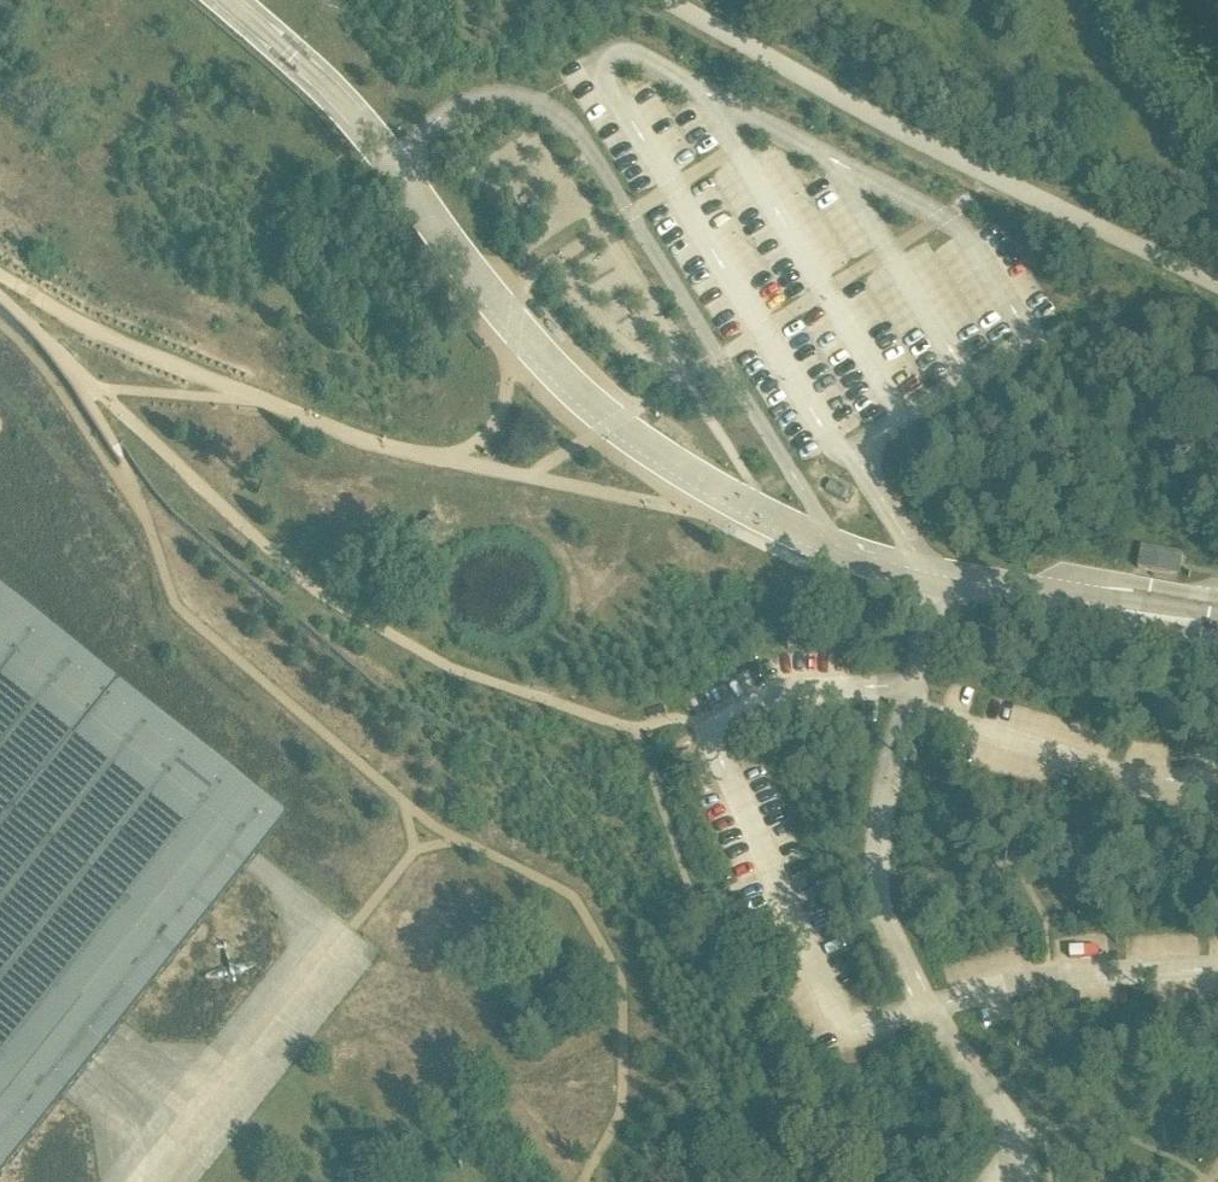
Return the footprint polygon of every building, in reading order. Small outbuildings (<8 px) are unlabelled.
[(1188,556),(1147,549),(1144,570),(1185,577),(1188,556)] [(319,821),(0,583),(0,1181),(26,1181),(319,821)]
